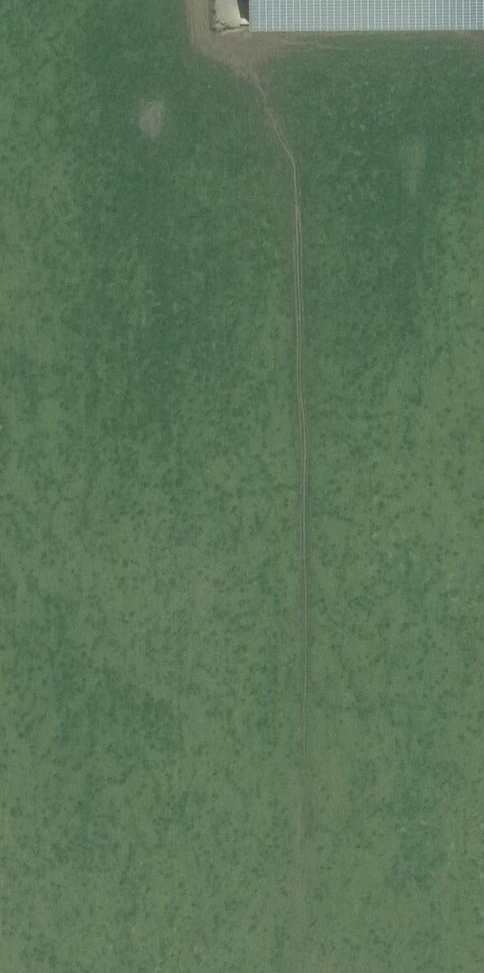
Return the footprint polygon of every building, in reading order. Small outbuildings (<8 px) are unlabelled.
[(251,23),(483,21),(483,0),(251,0),(251,23)]
